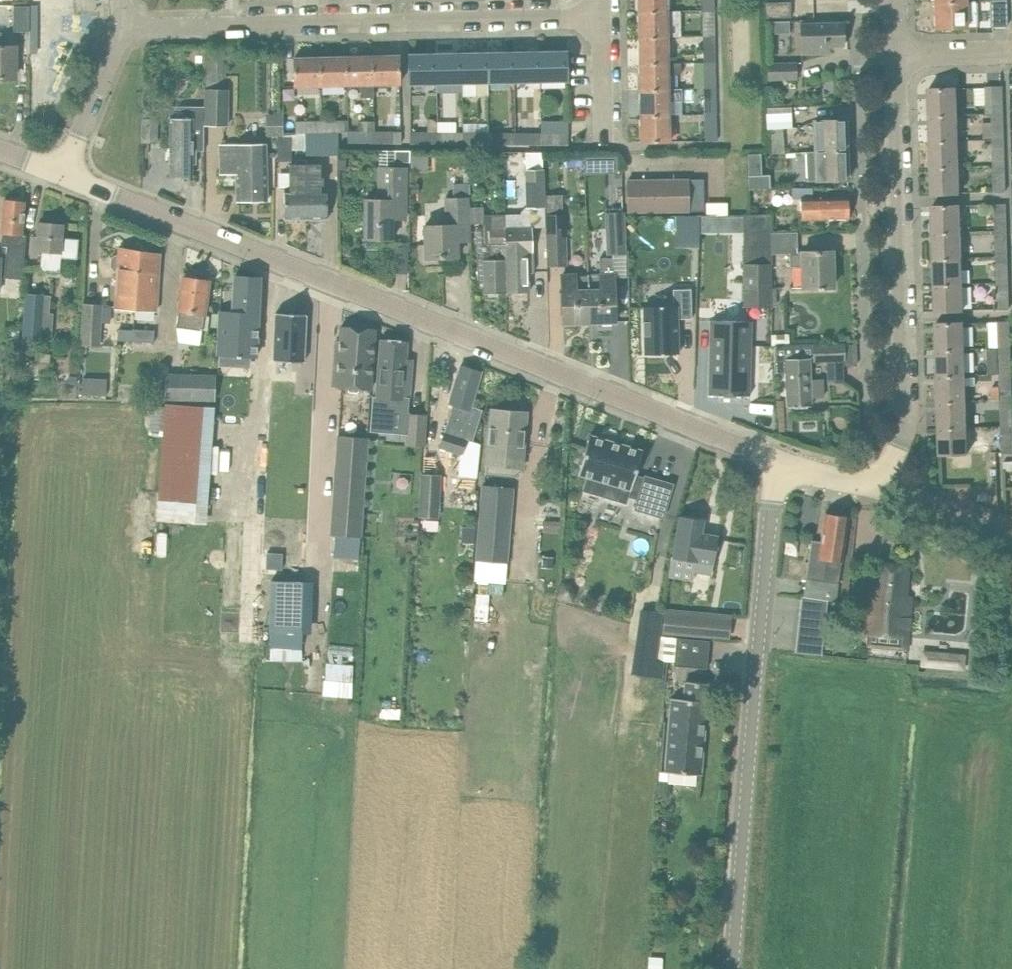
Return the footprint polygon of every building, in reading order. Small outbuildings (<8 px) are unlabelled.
[(638,11),(667,11),(666,0),(638,0),(638,11)] [(713,0),(703,0),(703,10),(713,10),(713,0)] [(991,0),(992,27),(1007,26),(1006,0),(992,0),(991,0)] [(966,1),(935,2),(935,28),(967,27),(966,1)] [(791,3),(767,4),(768,19),(791,19),(791,3)] [(14,34),(30,34),(29,6),(13,6),(14,34)] [(714,36),(713,10),(703,10),(703,36),(714,36)] [(667,11),(638,11),(639,37),(667,37),(679,36),(679,23),(667,24),(667,11)] [(800,24),(801,54),(828,53),(828,46),(844,46),(843,22),(804,24),(800,24)] [(0,32),(0,78),(14,78),(14,46),(2,46),(2,32),(0,32)] [(715,62),(714,36),(703,36),(704,62),(715,62)] [(667,37),(639,37),(639,63),(668,63),(667,37)] [(204,106),(204,125),(227,125),(228,90),(222,90),(223,50),(207,50),(206,89),(205,89),(205,106),(204,106)] [(540,81),(540,52),(514,53),(514,81),(540,81)] [(540,52),(540,81),(567,80),(566,52),(540,52)] [(488,82),(487,53),(461,54),(462,82),(462,95),(488,95),(488,82)] [(514,53),(487,53),(488,82),(514,81),(514,53)] [(436,83),(435,54),(409,55),(410,83),(436,83)] [(461,54),(435,54),(436,83),(462,82),(461,54)] [(372,56),(373,84),(400,84),(399,55),(372,56)] [(346,56),(320,57),(321,85),(347,85),(346,56)] [(373,84),(372,56),(346,56),(347,85),(373,84)] [(321,85),(320,57),(294,57),(294,86),(321,85)] [(715,88),(715,62),(704,62),(705,88),(715,88)] [(668,89),(668,63),(639,63),(640,90),(668,89)] [(769,65),(769,77),(796,76),(796,64),(769,65)] [(987,113),(993,113),(1003,113),(1002,86),(986,87),(987,113)] [(715,88),(705,88),(705,114),(716,114),(715,88)] [(929,115),(958,114),(957,88),(929,88),(929,115)] [(669,115),(668,89),(640,90),(640,116),(669,115)] [(169,118),(169,176),(193,176),(193,164),(196,164),(196,150),(203,150),(203,151),(204,151),(204,125),(204,106),(195,106),(170,106),(170,118),(169,118)] [(771,131),(772,153),(783,152),(783,130),(792,130),(791,111),(767,111),(768,131),(771,131)] [(1004,139),(1003,113),(993,113),(994,139),(1004,139)] [(716,114),(705,114),(706,138),(716,138),(716,114)] [(958,140),(958,114),(929,115),(930,141),(958,140)] [(669,115),(640,116),(641,142),(669,141),(669,115)] [(142,118),(142,143),(156,143),(156,118),(142,118)] [(815,120),(815,152),(847,151),(846,119),(815,120)] [(541,121),(541,134),(541,145),(568,144),(568,121),(541,121)] [(291,123),(291,133),(304,133),(322,133),(321,123),(291,123)] [(347,123),(321,123),(322,133),(333,132),(333,135),(347,135),(347,133),(347,123)] [(463,146),(463,134),(456,135),(456,124),(438,124),(438,134),(439,146),(463,146)] [(347,133),(347,135),(347,146),(374,146),(374,133),(374,125),(360,125),(360,133),(347,133)] [(488,145),(488,135),(488,125),(463,126),(463,134),(463,146),(488,145)] [(516,145),(515,134),(508,134),(508,125),(491,126),(491,135),(488,135),(488,145),(516,145)] [(333,132),(322,133),(304,133),(305,150),(321,150),(321,156),(333,156),(333,135),(333,132)] [(291,133),(291,135),(291,138),(277,138),(277,161),(291,161),(291,150),(305,150),(304,133),(291,133)] [(400,133),(374,133),(374,146),(400,146),(400,133)] [(439,146),(438,134),(412,134),(412,146),(439,146)] [(541,134),(515,134),(516,145),(541,145),(541,134)] [(1005,165),(1004,139),(994,139),(995,165),(1005,165)] [(959,167),(958,140),(930,141),(931,167),(959,167)] [(219,145),(218,146),(219,174),(237,175),(236,201),(267,201),(266,145),(219,145)] [(394,162),(405,162),(405,151),(394,151),(394,162)] [(816,181),(828,180),(848,180),(847,151),(815,152),(816,181)] [(588,170),(622,172),(622,154),(589,153),(588,170)] [(760,156),(747,156),(747,174),(749,174),(761,174),(760,156)] [(306,219),(305,164),(293,164),(293,189),(284,189),(285,219),(306,219)] [(305,164),(306,219),(327,218),(327,188),(322,188),(322,164),(305,164)] [(1005,165),(995,165),(995,191),(1006,191),(1005,165)] [(365,199),(364,219),(364,239),(392,239),(393,211),(406,211),(406,167),(378,167),(378,199),(365,199)] [(959,167),(931,167),(932,194),(960,193),(959,167)] [(542,173),(525,173),(526,209),(543,209),(542,173)] [(761,174),(749,174),(749,188),(761,188),(768,188),(770,188),(770,174),(761,174)] [(704,179),(688,179),(628,180),(628,212),(688,211),(704,211),(704,179)] [(793,189),(793,198),(802,198),(802,220),(849,218),(848,196),(820,197),(820,188),(793,189)] [(547,265),(566,264),(564,194),(545,195),(547,265)] [(425,225),(425,238),(426,258),(458,257),(457,233),(469,232),(467,198),(445,199),(446,225),(425,225)] [(4,200),(2,220),(1,232),(2,232),(1,245),(6,246),(4,277),(22,279),(26,234),(22,233),(25,202),(4,200)] [(995,230),(1005,230),(1005,204),(994,204),(995,230)] [(933,232),(961,231),(960,205),(932,206),(933,232)] [(626,276),(625,252),(624,253),(623,212),(606,213),(607,253),(613,253),(614,258),(598,259),(599,274),(562,275),(563,323),(615,321),(614,277),(626,276)] [(698,215),(675,215),(675,231),(698,231),(698,215)] [(63,224),(38,222),(36,248),(40,248),(39,267),(60,269),(61,257),(76,258),(78,239),(62,238),(63,224)] [(484,259),(484,273),(484,293),(529,292),(528,274),(530,274),(530,272),(533,272),(533,252),(532,228),(504,228),(504,224),(500,224),(500,228),(488,228),(489,244),(496,244),(496,259),(484,259)] [(1005,230),(995,230),(996,256),(1006,256),(1005,230)] [(961,231),(933,232),(934,258),(962,257),(961,231)] [(777,233),(771,233),(771,253),(790,252),(791,264),(802,263),(804,287),(817,287),(817,289),(823,289),(823,287),(833,287),(832,251),(798,252),(797,232),(777,233)] [(771,233),(744,233),(744,263),(744,307),(771,307),(771,263),(771,253),(771,233)] [(118,248),(116,268),(113,305),(133,306),(136,251),(118,248)] [(160,254),(136,251),(133,306),(154,308),(157,274),(160,254)] [(1007,282),(1006,256),(996,256),(996,283),(1007,282)] [(962,257),(934,258),(935,285),(963,284),(962,257)] [(218,331),(217,352),(218,352),(238,352),(252,353),(255,353),(259,297),(260,277),(235,276),(233,312),(219,311),(218,331)] [(183,277),(180,297),(176,328),(203,332),(209,281),(183,277)] [(1007,282),(996,283),(997,308),(1007,308),(1007,282)] [(963,310),(963,284),(935,285),(935,311),(963,310)] [(673,305),(643,306),(645,354),(679,353),(678,318),(692,318),(691,288),(673,289),(673,305)] [(25,294),(22,338),(40,340),(43,296),(25,294)] [(83,304),(81,345),(97,346),(100,305),(83,304)] [(273,359),(273,360),(304,362),(304,360),(303,360),(306,315),(306,314),(275,312),(275,313),(276,313),(273,359)] [(1009,320),(998,321),(990,321),(990,347),(1010,347),(1009,320)] [(711,321),(710,375),(709,395),(748,396),(750,321),(711,321)] [(937,349),(965,348),(964,322),(936,323),(937,349)] [(336,352),(333,386),(347,387),(349,391),(357,392),(360,388),(370,389),(374,348),(375,328),(342,325),(340,352),(336,352)] [(373,395),(370,430),(408,433),(409,414),(408,414),(412,365),(404,365),(405,361),(406,342),(382,340),(380,359),(377,396),(373,395)] [(843,344),(813,345),(814,360),(844,359),(843,344)] [(1011,372),(1010,347),(990,347),(991,373),(993,373),(999,372),(1011,372)] [(966,375),(965,348),(937,349),(937,375),(966,375)] [(810,357),(798,358),(798,353),(785,354),(787,407),(811,406),(811,396),(823,396),(823,379),(811,380),(810,357)] [(828,380),(848,379),(847,360),(828,361),(828,380)] [(461,365),(455,384),(448,402),(454,405),(440,446),(473,457),(477,444),(477,441),(471,439),(480,412),(481,409),(470,405),(481,372),(461,365)] [(215,374),(165,372),(164,400),(216,402),(217,376),(215,376),(215,374)] [(999,372),(1000,388),(992,388),(992,400),(1000,400),(1011,399),(1011,372),(999,372)] [(988,373),(980,373),(980,382),(994,382),(993,373),(991,373),(988,373)] [(966,375),(937,375),(938,402),(966,401),(966,375)] [(107,381),(82,380),(81,396),(106,398),(107,381)] [(1000,400),(1001,426),(1011,426),(1011,401),(1011,399),(1000,400)] [(967,427),(966,401),(938,402),(939,428),(967,427)] [(206,527),(213,411),(165,409),(158,524),(206,527)] [(486,464),(485,475),(506,476),(514,477),(520,472),(520,467),(523,467),(525,432),(527,412),(490,409),(489,429),(486,464)] [(408,433),(407,445),(424,446),(425,415),(409,414),(408,433)] [(1001,426),(1002,452),(1011,452),(1011,426),(1001,426)] [(968,453),(967,427),(939,428),(940,454),(954,454),(966,453),(968,453)] [(368,437),(337,435),(330,534),(361,536),(368,437)] [(589,435),(578,473),(587,476),(582,490),(600,495),(604,481),(621,486),(629,488),(626,496),(638,499),(635,509),(663,517),(673,483),(645,475),(644,478),(635,475),(642,450),(589,435)] [(966,453),(954,454),(955,462),(967,462),(966,453)] [(1004,461),(1004,470),(1011,470),(1011,461),(1004,461)] [(440,475),(423,474),(421,517),(437,518),(440,475)] [(958,513),(1001,515),(1002,487),(959,485),(958,513)] [(481,486),(475,560),(508,564),(513,488),(481,486)] [(811,540),(803,596),(827,599),(835,600),(848,516),(825,513),(821,541),(811,540)] [(402,514),(401,535),(413,535),(414,515),(402,514)] [(672,556),(670,568),(692,572),(708,575),(711,562),(712,562),(717,536),(701,533),(704,521),(679,517),(676,536),(672,556)] [(474,543),(475,526),(461,526),(461,542),(474,543)] [(874,562),(872,582),(871,598),(869,598),(866,628),(877,629),(877,634),(908,638),(910,616),(911,597),(906,596),(908,565),(874,562)] [(301,660),(302,633),(310,633),(311,581),(269,580),(268,633),(270,633),(269,660),(301,660)] [(563,581),(558,595),(573,600),(575,591),(572,584),(563,581)] [(799,621),(796,651),(816,653),(822,654),(827,599),(803,596),(802,595),(799,621)] [(709,636),(711,617),(664,614),(663,632),(709,636)] [(674,665),(706,668),(708,641),(676,638),(674,665)] [(352,663),(325,662),(325,681),(323,680),(323,695),(351,696),(352,663)] [(671,698),(665,772),(669,772),(668,782),(695,784),(696,774),(701,775),(709,683),(685,681),(683,700),(671,698)]
